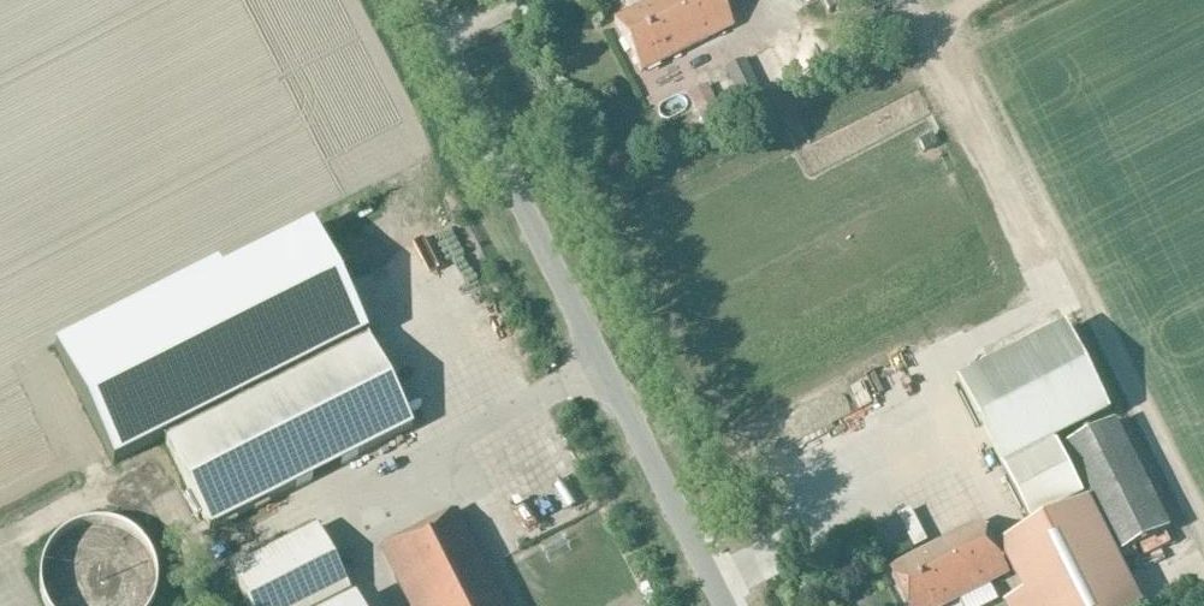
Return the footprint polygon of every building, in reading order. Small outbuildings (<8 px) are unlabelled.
[(640,74),(733,27),(719,0),(659,0),(615,21),(640,74)] [(724,71),(742,107),(761,97),(743,62),(724,71)] [(721,122),(706,91),(688,100),(703,131),(721,122)] [(311,230),(59,357),(112,461),(364,334),(311,230)] [(1057,444),(1097,425),(1114,416),(1071,329),(963,383),(1006,470),(1032,527),(1085,500),(1057,444)] [(368,343),(166,445),(209,531),(412,430),(368,343)] [(1086,495),(1118,558),(1172,531),(1117,423),(1064,450),(1086,495)] [(499,491),(518,479),(510,468),(491,480),(499,491)] [(1090,502),(1001,547),(1025,594),(1006,604),(1007,605),(1142,605),(1118,558),(1090,502)] [(911,508),(898,514),(915,547),(927,541),(911,508)] [(379,552),(406,605),(503,605),(456,513),(379,552)] [(42,598),(46,605),(150,605),(152,604),(155,594),(156,584),(156,574),(154,564),(150,554),(144,546),(138,538),(130,532),(121,527),(111,524),(101,523),(91,523),(81,525),(72,529),(63,534),(55,541),(49,549),(44,558),(41,568),(40,578),(40,588),(42,598)] [(911,605),(948,605),(1011,574),(984,523),(893,568),(911,605)] [(246,605),(347,605),(353,603),(316,528),(229,571),(246,605)]
